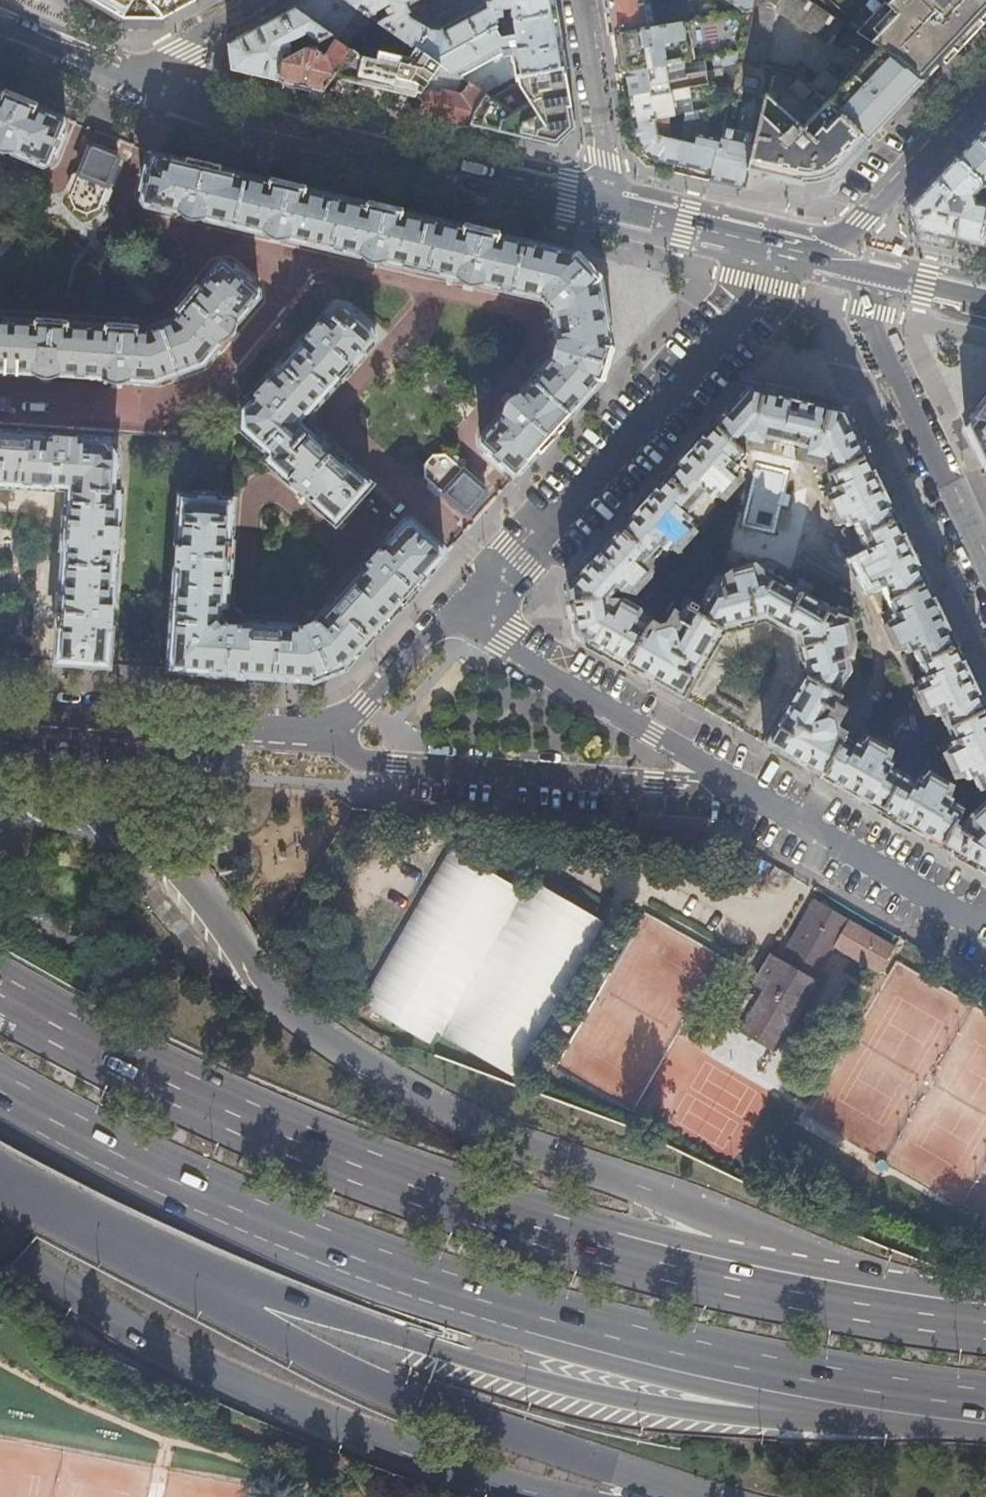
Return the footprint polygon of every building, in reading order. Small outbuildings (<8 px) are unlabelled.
[(123,17),(163,17),(194,0),(94,0),(123,17)] [(294,8),(333,34),(352,47),(359,52),(379,24),(376,21),(366,15),(346,0),(308,0),(294,8)] [(366,15),(387,3),(392,13),(376,21),(379,24),(411,46),(412,44),(435,59),(451,50),(437,26),(431,26),(413,14),(412,12),(416,9),(412,2),(415,0),(346,0),(366,15)] [(429,22),(436,23),(434,20),(431,15),(424,3),(422,0),(416,0),(429,22)] [(424,3),(431,15),(460,0),(434,0),(429,0),(424,3)] [(431,15),(434,20),(470,0),(460,0),(431,15)] [(482,2),(437,26),(451,50),(494,26),(493,9),(511,6),(512,11),(503,12),(504,20),(513,18),(555,13),(553,0),(481,0),(482,2)] [(604,2),(609,33),(619,32),(652,26),(648,0),(604,0),(604,2)] [(743,12),(749,11),(752,0),(727,0),(743,12)] [(807,0),(778,0),(775,5),(768,0),(752,0),(749,11),(740,53),(738,59),(763,65),(774,10),(829,45),(831,43),(837,47),(839,48),(841,48),(842,48),(844,47),(847,41),(872,54),(843,84),(824,68),(809,85),(817,93),(867,140),(883,122),(905,99),(922,81),(895,57),(894,58),(877,47),(879,46),(857,32),(807,0)] [(985,13),(985,0),(891,0),(887,5),(885,3),(857,32),(879,46),(877,47),(894,58),(895,57),(922,81),(941,60),(954,47),(971,28),(978,21),(985,13)] [(320,41),(333,34),(294,8),(273,20),(229,44),(232,69),(253,74),(279,80),(285,60),(290,47),(303,41),(301,37),(308,34),(320,41)] [(749,11),(743,12),(687,21),(672,23),(652,26),(619,32),(622,51),(626,72),(700,59),(723,56),(740,53),(749,11)] [(560,38),(555,13),(513,18),(514,32),(504,33),(494,26),(451,50),(435,59),(441,63),(450,70),(458,75),(502,51),(503,56),(510,55),(511,60),(512,60),(515,74),(564,67),(560,38)] [(985,19),(985,13),(978,21),(981,24),(985,19)] [(435,59),(412,44),(411,46),(379,24),(359,52),(352,47),(334,73),(402,88),(421,93),(441,63),(435,59)] [(333,34),(320,41),(285,60),(279,80),(319,89),(323,90),(334,73),(352,47),(333,34)] [(944,63),(957,50),(954,47),(941,60),(944,63)] [(740,53),(723,56),(727,80),(734,79),(738,59),(740,53)] [(700,59),(626,72),(624,72),(626,82),(629,96),(709,83),(708,70),(701,71),(700,59)] [(765,94),(771,67),(763,65),(738,59),(734,79),(730,98),(743,100),(737,130),(723,127),(721,138),(721,139),(719,138),(712,170),(709,180),(725,184),(743,188),(748,169),(765,94)] [(445,78),(450,70),(441,63),(421,93),(419,96),(423,99),(420,113),(444,118),(468,124),(474,111),(485,94),(481,91),(470,84),(463,95),(441,90),(445,78)] [(481,91),(485,94),(474,111),(468,124),(508,134),(556,145),(574,127),(569,94),(564,67),(515,74),(516,81),(491,94),(484,90),(481,91)] [(734,79),(727,80),(709,83),(629,96),(631,107),(633,120),(666,115),(685,112),(711,108),(728,106),(730,98),(734,79)] [(0,151),(5,151),(10,151),(43,164),(48,163),(52,152),(55,153),(63,133),(61,132),(65,122),(63,116),(0,90),(0,151)] [(768,96),(765,94),(748,169),(780,177),(801,182),(839,170),(849,159),(867,140),(817,93),(810,101),(819,110),(802,127),(773,101),(777,97),(772,92),(768,96)] [(705,135),(711,108),(685,112),(680,135),(674,161),(691,165),(712,170),(719,138),(721,139),(721,138),(705,135)] [(666,115),(633,120),(634,129),(637,141),(651,156),(674,161),(680,135),(669,132),(666,115)] [(978,130),(954,157),(985,188),(985,122),(978,130)] [(72,208),(86,213),(95,208),(118,158),(115,154),(92,145),(88,146),(67,195),(72,208)] [(145,168),(141,190),(144,191),(141,200),(146,204),(181,214),(189,219),(195,220),(201,220),(204,219),(267,233),(270,236),(277,238),(281,239),(287,238),(363,256),(367,259),(374,262),(379,262),(385,261),(461,279),(465,282),(471,284),(476,285),(482,284),(544,298),(547,303),(552,307),(557,342),(554,348),(553,356),(518,394),(511,397),(507,401),(504,406),(502,411),(479,437),(480,443),(487,450),(485,452),(502,467),(504,465),(512,473),(518,471),(600,380),(611,344),(600,279),(574,252),(412,214),(387,208),(336,196),(157,154),(152,159),(149,169),(145,168)] [(954,157),(934,178),(909,205),(916,229),(953,237),(980,244),(985,218),(985,188),(954,157)] [(953,237),(916,229),(923,241),(950,247),(953,237)] [(34,373),(39,376),(45,378),(52,377),(56,375),(104,377),(109,380),(114,382),(121,381),(126,379),(153,381),(203,362),(222,340),(227,337),(232,333),(235,328),(237,322),(259,295),(258,289),(250,282),(252,280),(235,266),(233,268),(225,261),(219,262),(173,317),(147,328),(0,318),(0,371),(34,373)] [(265,458),(335,522),(369,483),(344,460),(346,459),(320,435),(319,437),(300,419),(339,377),(340,378),(363,352),(363,351),(375,337),(372,327),(346,304),(337,301),(242,408),(241,427),(270,453),(265,458)] [(805,674),(798,687),(796,686),(763,743),(823,777),(879,810),(985,872),(985,809),(969,824),(956,817),(963,806),(954,801),(958,792),(950,788),(948,792),(924,778),(926,774),(921,772),(919,775),(917,774),(918,767),(898,756),(892,760),(891,758),(892,756),(891,754),(885,751),(883,754),(867,745),(870,741),(861,736),(859,740),(857,739),(855,743),(844,737),(845,736),(844,735),(846,731),(838,726),(836,731),(833,729),(830,718),(829,717),(842,693),(839,691),(852,667),(851,661),(856,659),(854,651),(849,653),(838,614),(844,613),(843,609),(837,605),(835,610),(808,594),(812,587),(799,578),(794,586),(768,571),(770,567),(765,564),(760,565),(761,570),(722,581),(720,575),(713,578),(714,583),(711,584),(698,605),(690,600),(687,605),(686,605),(672,626),(669,625),(658,627),(651,623),(653,619),(652,618),(652,617),(648,614),(644,621),(628,612),(629,612),(617,605),(616,606),(611,602),(610,595),(618,587),(625,594),(631,587),(627,584),(629,581),(630,582),(643,568),(642,567),(651,557),(652,558),(660,549),(667,555),(673,549),(669,545),(687,525),(688,526),(690,525),(691,527),(695,523),(692,520),(693,519),(701,520),(715,503),(712,496),(737,469),(741,472),(747,465),(740,459),(746,452),(748,455),(749,453),(747,451),(751,447),(745,441),(749,436),(761,439),(762,437),(774,440),(772,448),(777,449),(779,441),(786,442),(784,454),(798,457),(800,446),(808,447),(808,449),(821,452),(826,462),(817,466),(820,473),(826,470),(830,480),(822,484),(826,493),(831,491),(843,516),(839,518),(841,523),(845,521),(846,523),(841,529),(850,549),(858,550),(859,552),(856,553),(856,557),(858,561),(862,560),(872,582),(868,584),(872,592),(880,588),(889,607),(881,611),(885,620),(889,618),(902,644),(898,645),(900,650),(904,648),(904,650),(900,656),(910,677),(918,677),(919,679),(916,680),(916,685),(918,689),(923,687),(934,710),(930,711),(934,720),(943,716),(951,735),(943,739),(946,747),(951,745),(964,772),(959,774),(963,783),(974,778),(979,788),(985,785),(985,704),(971,672),(933,592),(905,534),(872,464),(846,407),(798,396),(746,384),(677,461),(607,539),(566,584),(575,634),(651,678),(682,696),(722,626),(724,627),(764,617),(793,633),(805,674)] [(975,408),(968,417),(971,419),(965,427),(985,472),(985,395),(975,408)] [(54,484),(56,483),(56,482),(70,483),(68,510),(66,510),(64,543),(65,543),(62,589),(60,589),(57,627),(59,627),(57,661),(78,662),(109,665),(123,489),(118,488),(119,453),(108,439),(0,431),(0,480),(54,484)] [(423,476),(463,513),(469,512),(484,495),(484,490),(445,454),(432,454),(422,464),(423,476)] [(313,678),(313,679),(344,666),(344,665),(346,665),(390,615),(402,601),(403,602),(426,577),(425,576),(444,554),(443,549),(411,520),(403,520),(315,619),(303,623),(242,619),(238,623),(230,622),(223,614),(224,606),(227,606),(230,572),(231,572),(234,539),(232,539),(235,498),(219,497),(219,493),(200,492),(200,495),(182,494),(169,669),(210,671),(209,673),(243,675),(243,674),(268,675),(311,678),(313,678)] [(435,1037),(518,1079),(599,919),(530,884),(525,893),(443,851),(361,1009),(431,1045),(435,1037)] [(813,902),(780,960),(769,954),(752,984),(757,988),(758,989),(758,992),(755,995),(753,995),(747,992),(728,1025),(773,1051),(786,1030),(819,973),(834,947),(878,972),(892,948),(813,902)] [(793,1034),(825,977),(819,973),(786,1030),(793,1034)]
